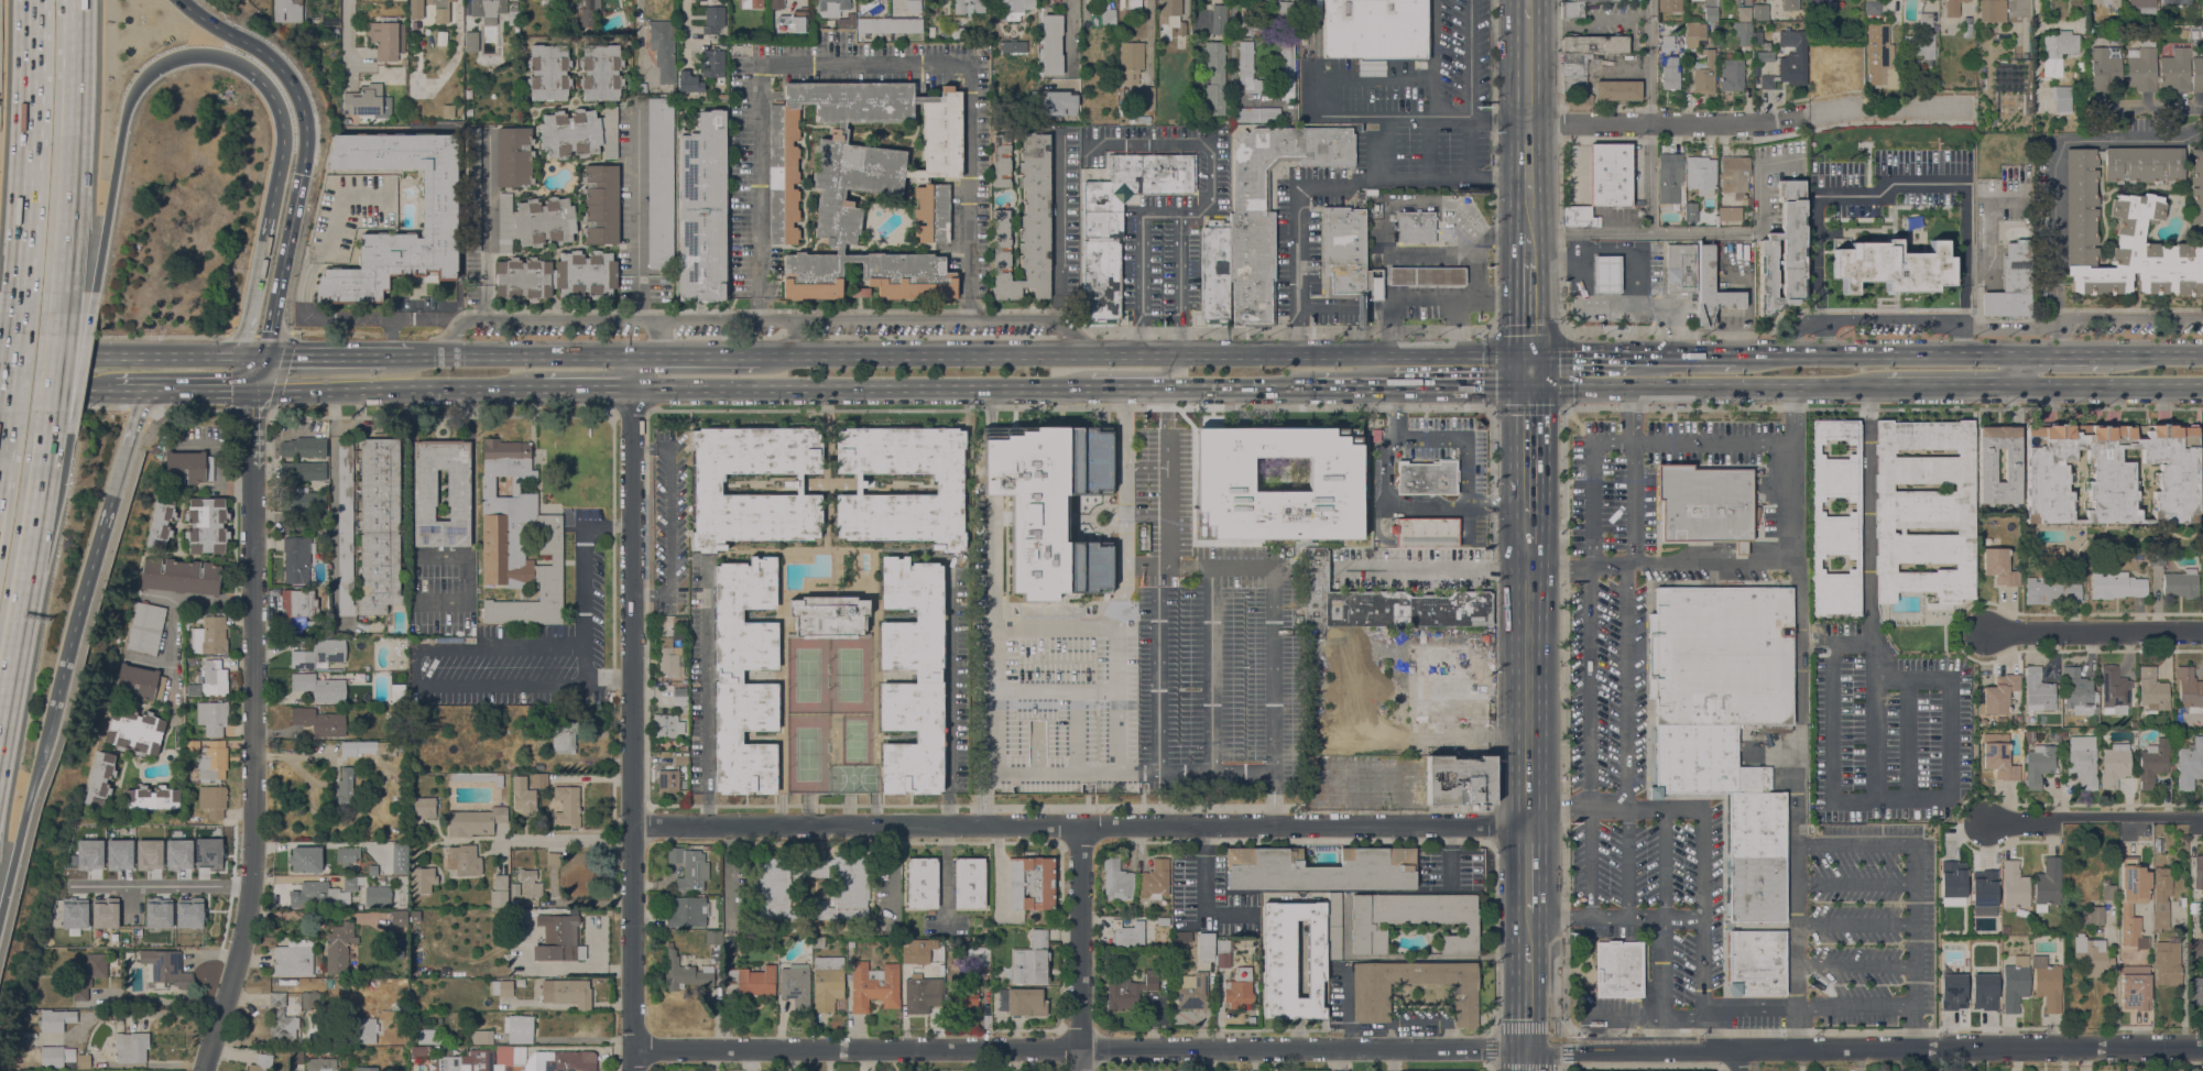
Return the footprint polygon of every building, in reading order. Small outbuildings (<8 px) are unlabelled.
[(274,22),(274,0),(302,0),(302,22),(274,22)] [(410,19),(410,0),(456,0),(456,1),(448,1),(448,22),(436,22),(436,9),(435,9),(435,4),(423,4),(423,19),(410,19)] [(471,1),(471,0),(506,0),(506,13),(497,13),(497,23),(483,24),(483,17),(472,17),(471,14),(465,14),(465,1),(471,1)] [(585,8),(585,0),(600,0),(600,9),(595,9),(593,28),(579,28),(580,17),(581,17),(581,8),(585,8)] [(740,8),(762,8),(762,0),(740,0),(740,8)] [(768,9),(783,9),(783,0),(768,0),(768,9)] [(811,2),(811,0),(850,0),(850,2),(851,2),(851,10),(840,9),(840,17),(818,17),(818,2),(811,2)] [(955,13),(955,0),(987,0),(986,2),(985,2),(984,12),(974,12),(974,17),(967,17),(967,14),(955,13)] [(996,12),(997,0),(1035,0),(1035,9),(1024,9),(1024,15),(1019,15),(1019,21),(1006,20),(1006,14),(997,14),(997,12),(996,12)] [(1160,15),(1160,0),(1181,0),(1181,15),(1179,15),(1179,18),(1168,18),(1168,15),(1160,15)] [(1323,57),(1323,0),(1429,0),(1429,61),(1360,61),(1360,57),(1323,57)] [(1658,12),(1658,0),(1682,0),(1682,12),(1658,12)] [(1782,10),(1782,0),(1798,0),(1798,10),(1782,10)] [(1875,0),(1880,0),(1880,14),(1865,14),(1865,0),(1875,0)] [(1945,18),(1945,0),(1970,0),(1970,1),(1966,1),(1966,2),(1963,2),(1963,1),(1959,1),(1959,18),(1945,18)] [(2004,0),(2006,0),(2006,22),(1980,22),(1980,0),(2004,0)] [(2127,10),(2127,0),(2156,0),(2156,13),(2137,13),(2137,10),(2127,10)] [(1297,1),(1297,15),(1278,15),(1278,1),(1297,1)] [(1101,3),(1115,2),(1116,24),(1102,24),(1101,3)] [(1583,2),(1583,18),(1560,18),(1560,3),(1575,3),(1575,2),(1583,2)] [(1753,20),(1753,3),(1768,3),(1768,20),(1753,20)] [(1212,4),(1226,6),(1226,33),(1223,33),(1223,40),(1213,39),(1213,34),(1212,34),(1212,4)] [(1737,21),(1737,7),(1751,6),(1751,21),(1737,21)] [(724,26),(719,26),(719,33),(702,33),(702,26),(706,26),(706,7),(724,7),(724,26)] [(1241,7),(1261,7),(1261,31),(1258,31),(1259,34),(1241,35),(1241,7)] [(1717,7),(1717,21),(1705,21),(1705,7),(1717,7)] [(509,11),(519,11),(519,25),(509,25),(509,11)] [(778,15),(790,15),(790,13),(793,13),(793,11),(805,11),(805,19),(808,19),(807,31),(805,31),(805,33),(794,32),(787,32),(787,30),(778,29),(778,15)] [(855,28),(837,26),(837,18),(849,19),(849,13),(855,13),(855,28)] [(1932,26),(1920,26),(1920,13),(1932,13),(1932,26)] [(1043,14),(1062,14),(1062,35),(1061,35),(1060,54),(1062,54),(1062,75),(1043,75),(1043,14)] [(319,15),(319,25),(306,25),(305,17),(319,15)] [(405,53),(397,53),(397,61),(377,61),(377,43),(370,44),(370,36),(367,36),(367,22),(381,22),(381,17),(396,17),(396,23),(404,23),(405,53)] [(901,19),(901,18),(903,18),(903,19),(923,19),(923,32),(890,33),(890,19),(901,19)] [(890,33),(857,33),(857,19),(890,19),(890,33)] [(674,65),(676,65),(676,85),(658,84),(659,67),(655,67),(655,50),(650,50),(650,24),(647,24),(647,21),(673,21),(673,24),(669,24),(669,40),(675,40),(674,65)] [(1186,35),(1176,35),(1176,21),(1186,21),(1186,35)] [(1706,40),(1699,40),(1699,45),(1684,46),(1684,36),(1686,36),(1684,23),(1699,23),(1699,24),(1706,24),(1706,40)] [(1752,45),(1738,45),(1738,23),(1752,23),(1752,45)] [(1867,23),(1889,23),(1889,44),(1894,44),(1894,67),(1898,67),(1898,88),(1886,88),(1886,85),(1869,85),(1869,74),(1867,74),(1867,23)] [(1660,24),(1671,24),(1672,34),(1660,34),(1660,24)] [(1963,37),(1963,24),(1972,24),(1972,37),(1963,37)] [(339,37),(330,37),(330,28),(339,28),(339,37)] [(950,28),(964,28),(964,40),(950,40),(950,28)] [(2180,29),(2191,29),(2190,39),(2179,39),(2180,29)] [(1102,61),(1090,61),(1089,30),(1102,30),(1102,61)] [(2043,34),(2052,34),(2052,33),(2058,33),(2058,31),(2071,31),(2071,30),(2079,30),(2079,58),(2064,57),(2064,53),(2061,53),(2061,59),(2065,59),(2065,68),(2040,68),(2040,59),(2043,59),(2043,34)] [(478,51),(465,51),(465,31),(478,31),(478,51)] [(1774,75),(1774,76),(1779,77),(1779,57),(1785,57),(1785,56),(1787,56),(1787,53),(1795,53),(1795,46),(1778,46),(1778,31),(1806,31),(1806,84),(1787,84),(1787,81),(1779,81),(1779,80),(1774,80),(1774,89),(1759,89),(1760,75),(1774,75)] [(1934,59),(1922,59),(1922,55),(1912,55),(1912,57),(1904,57),(1904,35),(1922,35),(1922,33),(1934,33),(1934,59)] [(1661,35),(1673,35),(1673,43),(1678,43),(1678,51),(1668,51),(1668,54),(1660,54),(1661,35)] [(1562,36),(1627,37),(1628,53),(1592,53),(1562,53),(1562,36)] [(2192,57),(2202,57),(2202,91),(2192,91),(2192,83),(2190,83),(2190,91),(2167,91),(2167,86),(2159,86),(2159,81),(2156,81),(2156,83),(2157,83),(2157,91),(2135,91),(2135,86),(2126,86),(2126,80),(2120,80),(2120,86),(2107,86),(2107,91),(2091,91),(2091,47),(2108,47),(2108,56),(2120,56),(2120,74),(2126,74),(2126,57),(2127,57),(2127,48),(2138,48),(2138,47),(2140,47),(2140,37),(2155,37),(2155,47),(2156,47),(2156,59),(2155,59),(2155,75),(2160,75),(2160,57),(2172,57),(2172,48),(2189,48),(2189,75),(2192,75),(2192,57)] [(1022,41),(1021,52),(1005,52),(1005,41),(1022,41)] [(1254,73),(1253,73),(1253,78),(1256,78),(1256,79),(1265,79),(1265,94),(1261,94),(1261,95),(1257,95),(1257,94),(1244,92),(1244,84),(1241,84),(1241,80),(1240,80),(1240,67),(1239,67),(1239,65),(1240,65),(1240,48),(1237,48),(1237,46),(1240,46),(1240,41),(1253,42),(1253,51),(1254,51),(1254,53),(1253,53),(1253,69),(1254,69),(1254,73)] [(1224,51),(1225,51),(1225,54),(1224,54),(1224,61),(1225,61),(1225,64),(1224,64),(1224,92),(1226,92),(1226,97),(1224,97),(1224,103),(1226,103),(1226,106),(1224,106),(1224,116),(1206,116),(1206,92),(1203,92),(1203,89),(1206,89),(1206,85),(1210,85),(1210,73),(1206,73),(1206,67),(1203,67),(1203,64),(1206,64),(1206,51),(1203,51),(1203,47),(1204,47),(1204,42),(1224,42),(1224,51)] [(1295,100),(1290,100),(1290,102),(1285,102),(1285,100),(1282,100),(1282,91),(1279,91),(1279,88),(1282,88),(1282,73),(1279,73),(1279,69),(1282,69),(1282,53),(1280,53),(1280,51),(1282,51),(1282,42),(1295,42),(1295,100)] [(1144,43),(1144,69),(1139,69),(1139,74),(1138,74),(1138,85),(1124,85),(1124,73),(1123,73),(1123,68),(1124,68),(1123,64),(1121,64),(1121,51),(1119,51),(1119,43),(1144,43)] [(619,45),(619,50),(620,50),(620,56),(621,56),(621,59),(623,59),(623,67),(621,67),(621,70),(618,70),(618,75),(621,75),(621,78),(623,78),(623,84),(625,85),(625,88),(620,88),(620,96),(619,96),(619,101),(607,100),(607,99),(596,99),(596,100),(584,100),(584,95),(582,95),(584,88),(582,88),(582,85),(579,85),(579,78),(581,78),(581,75),(585,76),(585,70),(581,70),(581,67),(579,67),(579,59),(582,59),(582,56),(582,50),(584,50),(584,44),(596,44),(596,45),(608,46),(608,44),(619,45)] [(555,100),(555,99),(544,99),(543,100),(532,100),(532,95),(531,95),(531,88),(530,88),(530,85),(527,85),(527,78),(530,78),(530,75),(533,75),(533,70),(530,70),(530,67),(527,67),(527,59),(530,59),(530,56),(531,56),(531,50),(532,45),(543,45),(555,45),(567,45),(567,50),(568,50),(568,56),(568,59),(571,59),(571,67),(568,67),(568,70),(566,70),(566,75),(568,75),(568,78),(571,78),(571,85),(567,85),(567,100),(555,100)] [(724,77),(702,77),(702,50),(712,50),(712,46),(718,46),(718,51),(724,51),(724,77)] [(1714,94),(1693,94),(1693,78),(1692,78),(1692,76),(1693,76),(1693,68),(1706,68),(1706,54),(1702,54),(1702,48),(1714,48),(1714,94)] [(1562,64),(1562,53),(1592,53),(1592,58),(1585,58),(1585,64),(1562,64)] [(1679,89),(1661,89),(1662,70),(1661,70),(1661,66),(1665,66),(1666,57),(1678,57),(1678,66),(1680,66),(1679,89)] [(1744,91),(1720,91),(1720,76),(1721,76),(1721,68),(1719,68),(1719,61),(1744,61),(1744,91)] [(1585,92),(1592,95),(1592,105),(1563,103),(1563,92),(1562,92),(1559,92),(1560,75),(1562,75),(1562,64),(1585,64),(1585,92)] [(678,91),(679,70),(689,70),(689,76),(698,76),(698,78),(701,78),(701,81),(705,81),(705,91),(678,91)] [(1642,81),(1642,100),(1595,100),(1595,81),(1642,81)] [(392,96),(392,118),(373,118),(373,113),(343,114),(343,92),(360,92),(360,86),(368,86),(368,83),(382,83),(382,96),(392,96)] [(923,109),(921,109),(921,97),(941,97),(941,86),(953,86),(953,91),(961,92),(961,177),(946,177),(929,177),(929,185),(949,185),(949,242),(918,242),(918,237),(915,237),(915,226),(925,226),(925,220),(914,220),(914,209),(918,209),(918,198),(914,198),(914,187),(925,187),(925,182),(914,182),(914,177),(904,177),(902,196),(846,189),(843,200),(853,201),(853,208),(862,209),(859,234),(857,234),(855,245),(843,244),(842,254),(866,254),(866,253),(883,253),(883,254),(924,254),(924,253),(933,253),(933,256),(945,256),(945,272),(957,272),(957,298),(949,298),(949,299),(939,299),(939,298),(915,298),(906,298),(899,298),(899,299),(885,299),(885,296),(877,296),(877,286),(868,286),(868,280),(861,280),(861,262),(842,262),(842,278),(841,278),(841,298),(800,298),(800,300),(792,300),(792,298),(784,298),(784,254),(795,254),(795,252),(805,252),(805,254),(836,254),(837,248),(826,245),(827,238),(815,237),(820,188),(814,187),(817,155),(815,155),(816,145),(818,145),(819,138),(830,140),(831,133),(835,134),(835,129),(838,129),(838,122),(833,122),(833,124),(822,123),(822,122),(816,122),(815,103),(799,103),(799,138),(797,138),(797,140),(792,141),(792,146),(797,146),(797,149),(799,149),(799,157),(797,157),(797,172),(799,172),(799,182),(797,182),(797,183),(792,184),(792,189),(798,189),(798,192),(799,219),(797,219),(797,221),(793,221),(793,228),(797,228),(797,230),(799,230),(799,239),(797,239),(797,244),(768,243),(768,105),(784,105),(784,83),(914,83),(914,122),(884,122),(846,122),(846,142),(865,147),(906,151),(905,170),(914,171),(914,170),(924,170),(924,160),(923,160),(921,136),(923,109)] [(2071,111),(2054,111),(2054,86),(2071,87),(2071,111)] [(1154,109),(1148,109),(1148,111),(1142,111),(1142,109),(1138,109),(1138,87),(1155,87),(1154,109)] [(1076,92),(1042,91),(1042,115),(1075,115),(1076,92)] [(648,98),(674,98),(674,269),(648,269),(648,98)] [(618,159),(603,159),(603,144),(598,144),(599,153),(588,154),(589,156),(579,157),(578,155),(576,155),(575,150),(570,151),(570,156),(568,156),(568,159),(559,160),(558,157),(547,159),(546,150),(543,151),(539,123),(544,123),(543,114),(547,113),(547,114),(554,113),(554,111),(564,110),(564,113),(567,113),(567,118),(572,117),(571,112),(575,112),(574,109),(584,108),(584,110),(595,109),(596,118),(604,117),(603,107),(618,106),(618,159)] [(1280,108),(1280,122),(1232,122),(1231,108),(1280,108)] [(726,283),(724,283),(724,298),(722,300),(720,300),(719,299),(718,299),(711,299),(711,302),(704,302),(704,300),(697,300),(697,302),(690,302),(690,300),(679,300),(678,135),(689,134),(689,133),(691,133),(691,111),(709,111),(709,110),(711,110),(711,109),(721,109),(721,110),(726,110),(726,283)] [(481,187),(468,187),(467,128),(480,128),(481,187)] [(498,128),(532,128),(532,135),(531,135),(531,139),(534,139),(534,144),(530,144),(530,151),(534,151),(534,156),(531,156),(531,160),(532,160),(532,175),(531,175),(531,177),(534,177),(534,184),(530,184),(530,187),(498,187),(498,128)] [(1297,160),(1278,160),(1268,171),(1268,211),(1274,211),(1274,326),(1264,326),(1233,326),(1233,282),(1230,282),(1230,212),(1233,212),(1233,149),(1239,143),(1234,139),(1243,129),(1248,133),(1254,128),(1264,128),(1297,128),(1352,128),(1352,133),(1354,133),(1354,165),(1299,166),(1299,160),(1297,160)] [(1011,182),(1011,187),(993,187),(994,134),(1004,134),(1004,132),(1011,132),(1011,182)] [(1035,132),(1035,134),(1049,134),(1049,298),(1034,298),(1034,287),(1021,287),(1021,297),(1019,297),(1019,299),(1008,299),(1008,297),(1006,297),(1006,299),(995,299),(995,297),(994,297),(994,209),(1011,209),(1011,281),(1025,281),(1025,269),(1023,269),(1023,267),(1021,267),(1021,258),(1023,258),(1023,253),(1021,253),(1021,242),(1023,242),(1023,241),(1021,241),(1021,230),(1023,230),(1023,226),(1021,226),(1021,216),(1023,216),(1023,215),(1025,215),(1025,210),(1023,210),(1023,204),(1027,204),(1027,199),(1025,199),(1023,199),(1023,189),(1023,187),(1021,187),(1021,177),(1023,177),(1023,172),(1021,172),(1021,162),(1023,162),(1023,161),(1021,161),(1021,150),(1023,150),(1023,134),(1024,134),(1024,132),(1035,132)] [(357,134),(357,133),(366,133),(366,135),(377,135),(377,133),(385,133),(385,135),(394,135),(394,133),(403,133),(403,136),(415,135),(415,133),(434,133),(434,135),(457,134),(457,144),(458,143),(459,152),(457,152),(457,163),(458,163),(458,172),(457,172),(457,186),(458,186),(459,195),(457,195),(457,210),(458,210),(459,219),(457,219),(457,229),(458,229),(459,238),(457,238),(457,254),(458,254),(458,263),(457,263),(457,280),(437,281),(436,271),(426,271),(426,276),(413,276),(413,275),(390,275),(390,291),(383,291),(383,303),(317,303),(317,293),(320,275),(325,276),(325,270),(331,269),(331,267),(340,267),(340,270),(361,269),(361,264),(359,264),(359,256),(360,256),(360,234),(378,233),(378,232),(385,232),(385,234),(406,234),(406,232),(415,231),(415,233),(416,233),(416,238),(422,238),(422,230),(424,230),(423,219),(422,219),(422,212),(423,212),(423,195),(422,195),(422,186),(423,186),(423,181),(422,181),(422,172),(423,172),(423,168),(412,168),(412,170),(403,171),(403,168),(392,168),(392,170),(382,171),(382,168),(373,168),(373,171),(364,171),(364,168),(353,168),(353,171),(345,171),(345,168),(329,168),(329,152),(331,152),(331,149),(334,149),(334,135),(357,134)] [(1590,206),(1590,143),(1631,144),(1631,206),(1590,206)] [(2191,147),(2202,147),(2202,297),(2191,297),(2191,295),(2174,295),(2174,292),(2167,292),(2167,293),(2141,293),(2141,291),(2137,291),(2137,280),(2136,280),(2136,272),(2130,272),(2130,280),(2129,280),(2129,292),(2126,292),(2126,293),(2120,293),(2080,293),(2080,292),(2075,292),(2072,292),(2072,280),(2070,280),(2070,276),(2066,276),(2065,149),(2095,149),(2095,151),(2095,159),(2097,159),(2097,167),(2092,167),(2092,170),(2097,170),(2097,179),(2095,179),(2095,196),(2097,196),(2097,206),(2092,206),(2092,209),(2097,209),(2097,218),(2095,218),(2095,236),(2097,236),(2097,245),(2093,245),(2093,248),(2097,248),(2097,258),(2095,258),(2095,266),(2113,266),(2113,264),(2111,264),(2114,247),(2116,248),(2118,234),(2116,234),(2118,218),(2109,216),(2112,199),(2116,200),(2116,195),(2126,196),(2126,195),(2141,197),(2142,193),(2152,195),(2151,196),(2161,197),(2160,204),(2164,204),(2162,220),(2146,218),(2141,243),(2158,243),(2158,245),(2174,247),(2174,243),(2191,243),(2191,226),(2196,226),(2196,225),(2191,225),(2191,215),(2194,215),(2194,197),(2191,197),(2191,187),(2196,187),(2196,185),(2191,185),(2191,175),(2194,175),(2193,159),(2191,159),(2191,147)] [(2104,147),(2183,147),(2183,182),(2172,182),(2172,184),(2166,184),(2166,179),(2160,179),(2160,184),(2155,184),(2155,182),(2134,182),(2134,184),(2127,184),(2127,181),(2122,181),(2122,183),(2115,183),(2115,182),(2104,182),(2104,159),(2104,151),(2104,147)] [(1658,170),(1659,170),(1659,154),(1683,153),(1683,182),(1679,183),(1679,204),(1671,204),(1671,210),(1660,210),(1660,204),(1659,204),(1658,170)] [(1083,182),(1110,182),(1110,178),(1108,178),(1108,154),(1196,154),(1196,190),(1192,190),(1192,194),(1133,194),(1122,205),(1122,238),(1120,238),(1120,319),(1117,319),(1117,323),(1083,323),(1083,182)] [(1708,156),(1708,160),(1715,160),(1715,188),(1713,188),(1713,196),(1698,196),(1698,188),(1690,188),(1690,190),(1688,190),(1688,188),(1687,188),(1687,156),(1708,156)] [(1749,157),(1749,177),(1747,177),(1747,193),(1719,193),(1719,177),(1721,177),(1721,156),(1749,157)] [(619,243),(585,243),(585,233),(582,233),(582,227),(587,227),(587,221),(582,221),(582,215),(585,215),(585,194),(581,194),(581,188),(587,188),(587,183),(581,183),(581,176),(585,176),(585,165),(619,165),(619,243)] [(397,175),(397,228),(356,228),(348,263),(308,263),(310,253),(308,252),(326,175),(397,175)] [(1758,317),(1758,240),(1765,240),(1765,233),(1780,233),(1780,225),(1781,223),(1782,201),(1779,201),(1779,196),(1777,196),(1777,181),(1804,181),(1804,299),(1797,299),(1797,302),(1797,304),(1795,305),(1785,305),(1785,309),(1779,309),(1779,312),(1774,312),(1774,315),(1769,315),(1769,317),(1758,317)] [(2048,249),(2036,249),(2036,182),(2048,182),(2048,249)] [(499,193),(512,193),(512,211),(517,211),(516,203),(520,201),(521,203),(527,201),(527,198),(537,198),(537,200),(541,200),(541,206),(545,205),(545,200),(548,200),(547,197),(557,196),(557,198),(568,197),(569,206),(574,205),(576,232),(571,233),(572,241),(561,242),(563,245),(552,245),(552,243),(549,244),(549,238),(544,239),(544,244),(542,244),(542,247),(532,248),(532,245),(521,247),(521,239),(512,239),(512,252),(499,253),(499,193)] [(1686,203),(1698,203),(1697,222),(1686,222),(1686,203)] [(480,251),(467,251),(467,206),(481,206),(480,251)] [(1591,217),(1601,217),(1601,227),(1562,227),(1562,206),(1591,206),(1591,217)] [(1365,294),(1356,294),(1356,297),(1328,297),(1328,277),(1323,277),(1323,207),(1349,207),(1349,211),(1352,211),(1352,208),(1365,208),(1365,294)] [(1728,207),(1742,207),(1742,220),(1728,220),(1728,207)] [(1435,211),(1435,242),(1398,242),(1398,211),(1435,211)] [(1202,227),(1207,227),(1207,219),(1223,219),(1223,221),(1229,221),(1229,212),(1230,212),(1230,282),(1229,282),(1229,323),(1204,323),(1204,319),(1202,319),(1202,314),(1202,227)] [(1886,292),(1886,281),(1855,281),(1855,294),(1843,294),(1843,277),(1833,277),(1833,249),(1850,249),(1850,243),(1886,243),(1886,239),(1899,239),(1899,253),(1929,253),(1929,240),(1945,240),(1945,256),(1952,256),(1952,285),(1935,285),(1935,292),(1886,292)] [(1982,293),(2003,293),(2003,255),(2005,255),(2005,243),(2016,243),(2016,239),(2029,239),(2029,242),(2030,242),(2030,316),(1982,316),(1982,308),(1982,293)] [(1695,292),(1667,292),(1667,244),(1695,244),(1695,292)] [(1698,244),(1713,244),(1713,292),(1744,292),(1744,307),(1713,307),(1713,325),(1698,325),(1698,244)] [(497,261),(504,261),(508,261),(508,260),(511,260),(511,256),(519,256),(519,260),(521,260),(521,262),(526,262),(526,260),(528,260),(528,256),(536,256),(536,260),(539,260),(539,261),(552,261),(552,267),(556,267),(556,261),(560,261),(560,252),(571,252),(571,250),(580,250),(580,253),(584,253),(584,258),(589,258),(589,253),(591,253),(591,250),(602,250),(602,253),(612,253),(612,261),(617,261),(617,288),(612,288),(612,296),(601,296),(601,298),(591,298),(591,296),(589,296),(589,291),(584,291),(584,296),(581,296),(581,299),(571,299),(571,296),(560,296),(560,288),(556,288),(556,286),(552,286),(552,297),(539,297),(539,298),(536,298),(536,302),(528,302),(528,299),(526,299),(526,295),(521,295),(521,299),(519,299),(519,302),(511,302),(511,297),(497,297),(497,261)] [(1619,292),(1619,256),(1592,255),(1592,292),(1619,292)] [(1387,285),(1464,286),(1464,268),(1387,267),(1387,285)] [(1369,298),(1382,298),(1381,269),(1367,270),(1369,298)] [(851,297),(851,288),(870,288),(870,297),(851,297)] [(1937,610),(1937,597),(1934,597),(1934,592),(1896,592),(1896,603),(1877,603),(1877,575),(1875,575),(1875,555),(1877,555),(1877,538),(1874,538),(1874,499),(1876,499),(1876,492),(1874,492),(1874,474),(1876,474),(1876,455),(1874,455),(1874,444),(1876,444),(1876,427),(1877,427),(1877,419),(1893,419),(1893,422),(1959,422),(1959,419),(1973,419),(1973,427),(1974,427),(1974,599),(1960,599),(1960,604),(1952,604),(1952,610),(1937,610)] [(1847,616),(1847,613),(1824,613),(1824,616),(1812,616),(1812,420),(1858,420),(1858,424),(1860,424),(1860,616),(1847,616)] [(2026,523),(2026,427),(2028,427),(2028,425),(2035,425),(2035,427),(2048,427),(2048,425),(2093,425),(2093,427),(2101,427),(2101,425),(2126,425),(2126,427),(2135,427),(2135,439),(2145,439),(2145,429),(2150,429),(2150,425),(2162,425),(2162,423),(2173,423),(2173,425),(2175,425),(2175,427),(2189,427),(2189,424),(2195,424),(2195,427),(2197,427),(2197,523),(2026,523)] [(1978,503),(1978,427),(2020,426),(2020,503),(2018,503),(2018,505),(2010,505),(2010,503),(1978,503)] [(700,554),(700,553),(700,550),(692,550),(692,532),(695,532),(695,523),(694,523),(694,507),(695,507),(695,503),(694,503),(694,487),(695,487),(695,483),(692,483),(692,467),(695,467),(695,462),(692,462),(692,456),(695,456),(695,449),(692,449),(692,430),(699,430),(699,428),(708,428),(708,427),(723,427),(723,428),(740,428),(740,427),(772,427),(772,428),(789,428),(789,427),(805,427),(805,428),(813,428),(813,430),(819,430),(819,439),(821,439),(821,473),(815,473),(815,474),(807,474),(807,473),(801,473),(801,495),(806,495),(806,493),(814,493),(814,495),(821,495),(821,521),(819,521),(819,537),(813,537),(813,539),(804,539),(804,542),(788,542),(788,539),(785,539),(785,542),(768,540),(768,539),(765,539),(765,542),(749,542),(749,539),(744,539),(744,542),(729,542),(729,539),(724,539),(724,549),(716,549),(716,554),(700,554)] [(942,550),(931,550),(931,542),(914,542),(914,539),(910,539),(910,542),(894,542),(894,539),(890,539),(890,542),(873,542),(873,539),(870,539),(870,542),(853,542),(853,539),(844,539),(844,538),(838,538),(838,528),(836,528),(836,495),(843,495),(843,493),(851,493),(851,494),(855,494),(855,473),(851,473),(851,474),(843,474),(843,473),(836,473),(836,440),(838,440),(838,430),(844,430),(844,428),(852,428),(852,427),(869,427),(869,428),(886,428),(886,427),(917,427),(917,428),(936,428),(936,427),(950,427),(950,428),(958,428),(958,430),(964,430),(966,449),(962,449),(962,457),(964,456),(964,462),(962,462),(962,467),(964,467),(964,483),(962,483),(962,487),(964,487),(964,503),(962,503),(962,506),(964,506),(964,522),(962,522),(962,532),(964,532),(964,550),(958,550),(958,554),(942,554),(942,550)] [(1111,427),(1112,494),(1060,495),(1061,543),(1112,542),(1112,592),(1056,592),(1056,600),(1022,601),(1022,592),(1012,593),(1011,495),(984,495),(983,428),(1111,427)] [(1196,539),(1196,427),(1361,427),(1361,539),(1196,539)] [(326,437),(326,457),(281,457),(281,455),(280,455),(280,442),(281,442),(281,441),(290,441),(290,439),(294,439),(294,438),(296,438),(296,437),(326,437)] [(339,439),(352,439),(353,604),(356,604),(356,595),(362,595),(361,438),(400,438),(401,595),(403,595),(403,604),(386,604),(386,614),(391,614),(391,625),(384,625),(384,614),(357,614),(357,615),(339,615),(339,439)] [(483,599),(493,599),(493,601),(539,601),(539,582),(525,582),(525,589),(520,589),(520,588),(505,588),(505,583),(482,584),(481,474),(483,474),(483,442),(484,442),(484,438),(499,438),(499,442),(531,442),(531,470),(537,470),(537,480),(520,480),(520,493),(537,493),(537,514),(563,514),(564,622),(483,623),(483,599)] [(415,546),(414,440),(470,440),(470,546),(415,546)] [(172,450),(172,452),(200,452),(200,450),(205,450),(205,456),(214,456),(214,480),(205,480),(205,482),(196,482),(196,484),(187,484),(187,469),(184,469),(184,484),(165,484),(165,450),(172,450)] [(1399,494),(1396,494),(1396,483),(1398,483),(1398,472),(1397,472),(1397,460),(1399,460),(1407,460),(1407,463),(1432,463),(1432,461),(1438,461),(1438,460),(1441,460),(1441,458),(1454,458),(1454,460),(1457,460),(1457,463),(1459,463),(1459,491),(1457,491),(1457,494),(1454,494),(1454,498),(1447,498),(1447,494),(1432,494),(1432,496),(1429,496),(1429,494),(1399,494)] [(281,480),(281,462),(327,461),(327,480),(281,480)] [(1752,540),(1747,540),(1747,555),(1736,555),(1736,542),(1661,542),(1661,501),(1656,501),(1656,463),(1692,463),(1692,469),(1752,469),(1752,540)] [(159,487),(176,490),(173,507),(174,509),(173,512),(176,513),(175,520),(172,518),(172,521),(167,521),(166,526),(171,526),(170,529),(173,531),(172,537),(168,536),(167,539),(166,538),(164,550),(145,547),(159,487)] [(281,492),(326,492),(326,510),(281,510),(281,492)] [(226,498),(226,510),(227,510),(227,513),(230,513),(230,520),(227,520),(227,523),(222,523),(222,527),(227,527),(227,532),(230,532),(230,538),(227,538),(227,542),(225,542),(225,553),(189,554),(189,542),(187,542),(187,538),(185,538),(185,531),(188,531),(188,528),(192,528),(192,523),(188,523),(188,520),(185,520),(185,513),(187,513),(187,509),(189,509),(189,498),(226,498)] [(1459,518),(1459,547),(1396,547),(1396,534),(1389,534),(1389,525),(1396,525),(1396,518),(1459,518)] [(310,566),(308,566),(308,583),(285,583),(285,551),(284,551),(284,537),(310,537),(310,566)] [(2072,557),(2063,557),(2063,558),(2049,558),(2049,557),(2039,557),(2029,547),(2080,546),(2072,557)] [(1983,548),(2006,548),(2006,555),(2008,555),(2008,571),(2020,571),(2020,586),(2004,586),(2004,584),(1995,584),(1995,575),(1983,575),(1983,548)] [(1305,626),(1305,549),(1326,549),(1328,549),(1328,591),(1406,591),(1410,597),(1421,597),(1421,594),(1438,594),(1438,597),(1448,597),(1453,591),(1490,591),(1490,593),(1493,593),(1492,626),(1305,626)] [(2150,551),(2172,551),(2172,557),(2166,557),(2166,566),(2150,566),(2150,551)] [(144,555),(162,557),(161,564),(164,564),(165,557),(174,558),(174,560),(192,562),(192,560),(200,561),(200,567),(203,568),(204,561),(212,562),(212,565),(222,566),(218,597),(214,597),(214,595),(185,591),(185,593),(174,592),(174,591),(145,587),(145,589),(141,589),(144,555)] [(716,771),(713,771),(713,756),(716,756),(716,748),(713,748),(713,739),(716,737),(716,734),(713,734),(713,709),(716,709),(716,695),(713,695),(713,681),(718,681),(718,669),(716,669),(716,665),(713,665),(713,649),(716,649),(716,640),(713,640),(713,623),(716,623),(716,619),(713,619),(713,608),(716,608),(716,601),(713,601),(713,587),(716,587),(716,566),(720,566),(720,564),(746,564),(746,566),(750,566),(750,556),(756,556),(756,559),(762,559),(762,557),(776,557),(776,564),(777,564),(777,573),(776,573),(776,609),(763,609),(763,610),(742,610),(742,622),(761,622),(761,621),(768,621),(768,622),(777,622),(777,668),(772,668),(772,670),(761,670),(761,669),(750,669),(750,670),(742,670),(742,681),(749,681),(749,684),(761,684),(761,681),(772,681),(772,684),(777,684),(778,730),(770,730),(770,732),(759,732),(759,730),(742,731),(742,744),(749,744),(749,742),(765,742),(765,744),(776,744),(776,794),(764,794),(764,795),(753,795),(753,794),(720,794),(720,791),(716,791),(716,771)] [(907,556),(907,566),(914,566),(914,564),(937,564),(937,566),(942,566),(942,587),(945,587),(945,600),(942,600),(942,608),(945,608),(945,619),(942,619),(942,623),(945,623),(945,640),(942,640),(942,651),(945,651),(945,664),(942,664),(942,671),(940,671),(940,681),(944,681),(944,695),(942,695),(942,708),(945,708),(945,733),(942,733),(942,739),(944,739),(944,748),(942,748),(942,756),(945,756),(945,769),(942,769),(942,777),(941,777),(941,791),(938,791),(938,794),(912,794),(912,791),(904,791),(904,794),(881,794),(881,744),(915,744),(915,730),(899,730),(899,731),(888,731),(888,730),(880,730),(880,684),(887,684),(887,682),(897,682),(897,684),(909,684),(909,682),(915,682),(915,670),(909,670),(909,669),(898,669),(898,670),(887,670),(887,669),(880,669),(880,622),(916,622),(916,610),(895,610),(895,609),(882,609),(882,573),(881,573),(881,564),(882,564),(882,556),(907,556)] [(2183,573),(2183,569),(2196,569),(2196,573),(2197,573),(2197,592),(2199,592),(2199,599),(2184,599),(2184,597),(2162,595),(2163,572),(2183,573)] [(2134,597),(2134,595),(2125,595),(2125,598),(2113,598),(2113,599),(2092,599),(2092,572),(2102,572),(2102,576),(2106,576),(2105,571),(2127,571),(2127,577),(2133,577),(2133,578),(2135,578),(2135,579),(2147,579),(2147,597),(2134,597)] [(2046,602),(2046,603),(2025,604),(2025,599),(2026,599),(2026,577),(2036,577),(2036,581),(2040,581),(2039,577),(2061,577),(2062,584),(2080,583),(2080,602),(2046,602)] [(1656,613),(1656,588),(1790,587),(1791,723),(1789,724),(1763,724),(1736,724),(1654,725),(1655,698),(1656,613)] [(270,588),(281,588),(281,597),(270,597),(270,588)] [(314,590),(314,599),(318,599),(318,616),(285,616),(285,600),(282,600),(282,590),(314,590)] [(857,595),(857,600),(869,600),(869,615),(865,615),(865,631),(862,631),(862,636),(857,636),(857,638),(801,638),(801,636),(795,636),(795,631),(793,631),(793,616),(789,616),(789,600),(801,600),(801,597),(857,595)] [(134,601),(167,608),(156,656),(124,649),(134,601)] [(1655,698),(1647,698),(1648,613),(1656,613),(1655,698)] [(194,616),(194,624),(188,623),(188,630),(185,630),(185,620),(186,620),(186,616),(186,614),(194,614),(194,616)] [(190,627),(204,629),(204,616),(226,616),(226,625),(228,625),(228,629),(226,629),(225,638),(228,638),(227,653),(190,653),(190,627)] [(317,633),(305,633),(305,620),(306,620),(306,619),(309,619),(309,620),(317,620),(317,633)] [(346,640),(346,662),(328,662),(328,668),(292,668),(292,651),(313,651),(314,638),(346,640)] [(659,665),(658,665),(658,647),(661,647),(661,640),(668,638),(668,647),(674,647),(674,654),(684,654),(684,677),(669,677),(669,682),(663,682),(663,675),(669,675),(669,673),(659,673),(659,665)] [(222,668),(222,657),(237,656),(237,668),(222,668)] [(221,659),(221,669),(227,669),(227,680),(228,680),(228,693),(225,693),(225,696),(220,696),(220,693),(218,693),(218,696),(214,696),(214,693),(209,693),(209,696),(205,696),(205,695),(203,695),(203,684),(196,684),(194,681),(194,680),(195,677),(195,675),(195,673),(195,671),(195,669),(204,669),(204,659),(221,659)] [(127,664),(127,665),(154,671),(155,669),(160,670),(159,676),(166,677),(161,701),(153,699),(153,701),(144,699),(143,701),(135,699),(137,695),(133,693),(132,699),(114,695),(122,663),(127,664)] [(2102,680),(2101,680),(2101,665),(2117,665),(2117,677),(2126,677),(2126,680),(2131,680),(2131,689),(2129,689),(2129,704),(2127,704),(2127,714),(2103,714),(2103,708),(2102,708),(2102,680)] [(2026,675),(2027,675),(2027,666),(2041,666),(2041,680),(2040,680),(2040,681),(2041,681),(2041,684),(2054,682),(2055,710),(2033,711),(2033,703),(2026,703),(2026,675)] [(2092,714),(2073,714),(2073,707),(2063,707),(2063,666),(2080,666),(2080,678),(2086,678),(2086,679),(2092,679),(2092,714)] [(2169,702),(2169,710),(2147,710),(2147,704),(2140,704),(2140,687),(2139,687),(2139,666),(2156,666),(2156,680),(2158,680),(2158,682),(2168,682),(2169,702)] [(2195,681),(2202,681),(2202,712),(2188,712),(2188,707),(2179,708),(2179,680),(2178,680),(2177,667),(2193,666),(2193,677),(2195,677),(2195,681)] [(313,690),(292,690),(292,673),(316,673),(316,674),(329,674),(329,679),(346,679),(346,702),(315,702),(313,690)] [(356,681),(356,673),(366,673),(366,681),(356,681)] [(1983,687),(1995,687),(1995,676),(2004,676),(2004,675),(2019,675),(2019,690),(2008,690),(2008,714),(1983,714),(1983,687)] [(201,684),(201,696),(187,696),(187,685),(201,684)] [(405,701),(392,701),(392,684),(405,684),(405,701)] [(653,685),(673,685),(673,706),(653,706),(653,685)] [(674,687),(687,687),(687,704),(673,704),(674,687)] [(197,702),(218,702),(217,700),(221,700),(221,702),(223,702),(223,701),(228,701),(228,715),(227,715),(227,724),(226,724),(226,725),(223,725),(223,724),(222,724),(222,736),(206,737),(205,724),(197,724),(197,702)] [(114,704),(129,709),(130,706),(135,708),(135,710),(139,711),(138,715),(142,717),(143,713),(145,713),(146,710),(153,712),(153,715),(155,717),(155,718),(166,721),(163,732),(160,743),(161,744),(157,755),(150,753),(149,754),(146,753),(145,754),(142,753),(142,756),(135,754),(135,752),(133,751),(134,746),(129,745),(128,750),(124,748),(124,752),(118,750),(119,746),(114,745),(116,745),(111,744),(112,743),(105,741),(114,704)] [(313,724),(292,724),(292,708),(316,708),(316,713),(346,713),(346,736),(314,736),(313,724)] [(654,736),(654,714),(678,714),(678,721),(685,721),(685,733),(677,733),(677,737),(654,736)] [(553,721),(563,721),(564,732),(567,732),(567,728),(576,728),(576,750),(570,750),(570,753),(556,753),(556,734),(553,734),(553,721)] [(1727,793),(1661,793),(1661,799),(1648,799),(1648,785),(1655,785),(1654,725),(1736,724),(1735,765),(1759,766),(1759,791),(1727,793)] [(2024,743),(2024,731),(2033,731),(2033,743),(2024,743)] [(2194,735),(2202,735),(2202,775),(2202,778),(2193,778),(2193,790),(2177,790),(2177,776),(2179,776),(2179,748),(2189,748),(2189,744),(2194,744),(2194,735)] [(2096,776),(2097,776),(2097,790),(2093,790),(2093,791),(2085,791),(2085,790),(2081,790),(2081,778),(2072,778),(2072,775),(2068,775),(2068,772),(2069,772),(2069,748),(2070,748),(2070,736),(2095,736),(2095,748),(2096,748),(2096,776)] [(2140,752),(2138,752),(2138,745),(2157,745),(2157,737),(2171,737),(2171,752),(2168,752),(2168,773),(2155,773),(2155,774),(2153,774),(2153,776),(2155,776),(2155,790),(2140,790),(2140,752)] [(184,753),(184,741),(199,741),(199,753),(184,753)] [(206,757),(206,747),(209,747),(209,741),(226,741),(226,747),(227,747),(227,769),(226,769),(226,779),(215,779),(215,782),(210,782),(210,779),(208,779),(208,782),(201,782),(201,779),(199,779),(199,768),(196,768),(196,757),(206,757)] [(357,753),(357,756),(341,757),(341,741),(377,741),(377,745),(396,745),(396,752),(378,752),(378,753),(357,753)] [(2008,765),(2020,765),(2020,780),(2004,780),(2004,779),(1995,779),(1995,769),(1983,769),(1983,742),(2008,742),(2008,765)] [(2129,776),(2124,776),(2124,778),(2117,778),(2117,789),(2113,789),(2113,790),(2108,790),(2108,789),(2102,789),(2102,776),(2102,773),(2103,773),(2103,752),(2102,752),(2102,748),(2111,748),(2111,743),(2128,743),(2128,750),(2129,750),(2129,776)] [(2055,752),(2054,752),(2054,773),(2041,773),(2041,790),(2027,790),(2027,780),(2026,780),(2026,769),(2027,769),(2027,751),(2033,751),(2033,745),(2055,745),(2055,752)] [(98,750),(117,755),(113,766),(116,766),(114,771),(117,771),(114,777),(111,776),(111,779),(108,778),(107,784),(110,785),(109,788),(112,788),(110,795),(108,794),(107,797),(106,797),(102,808),(90,806),(90,804),(85,802),(98,750)] [(1427,757),(1427,754),(1450,754),(1450,757),(1479,757),(1479,753),(1493,753),(1494,757),(1494,805),(1484,805),(1484,810),(1472,810),(1472,805),(1427,805),(1427,757)] [(687,755),(687,765),(675,765),(675,755),(687,755)] [(352,766),(352,767),(353,767),(353,773),(352,773),(352,794),(357,794),(357,805),(338,805),(338,795),(339,795),(339,780),(342,780),(342,766),(352,766)] [(1759,766),(1769,766),(1769,791),(1759,791),(1759,766)] [(679,790),(658,790),(658,783),(657,783),(656,777),(658,777),(658,771),(679,771),(679,790)] [(503,774),(503,787),(497,787),(497,780),(450,780),(450,775),(503,774)] [(548,774),(548,788),(531,788),(531,775),(548,774)] [(512,776),(526,776),(527,789),(536,789),(536,795),(538,795),(538,798),(536,798),(536,808),(537,808),(537,812),(528,812),(528,815),(522,815),(522,808),(514,809),(513,790),(512,776)] [(126,808),(126,789),(137,789),(137,788),(140,788),(140,785),(146,785),(146,788),(151,788),(151,793),(155,793),(155,788),(159,788),(159,785),(181,785),(181,801),(179,801),(179,808),(126,808)] [(198,786),(226,786),(226,788),(228,790),(228,793),(226,794),(226,795),(228,795),(228,800),(226,800),(226,808),(223,808),(223,819),(208,819),(208,809),(198,808),(198,786)] [(579,816),(580,816),(580,828),(570,828),(570,824),(554,824),(554,811),(563,811),(563,800),(554,800),(554,786),(579,786),(579,816)] [(1727,856),(1727,793),(1759,791),(1769,791),(1784,791),(1784,857),(1727,856)] [(436,797),(436,800),(437,800),(437,805),(435,805),(435,813),(437,813),(437,818),(421,818),(421,815),(414,815),(414,798),(436,797)] [(492,811),(492,807),(508,806),(508,821),(493,821),(493,833),(471,833),(472,837),(449,837),(448,811),(492,811)] [(72,852),(72,842),(76,842),(76,826),(90,826),(90,835),(94,835),(94,844),(90,844),(90,852),(72,852)] [(106,845),(117,845),(116,832),(132,831),(132,839),(137,839),(137,849),(140,849),(140,861),(106,862),(106,845)] [(221,838),(195,838),(195,869),(221,869),(221,838)] [(103,839),(77,839),(76,869),(102,870),(103,839)] [(161,839),(135,840),(135,869),(162,869),(161,839)] [(165,870),(191,869),(191,839),(165,840),(165,870)] [(393,842),(408,842),(408,874),(393,874),(393,842)] [(482,875),(457,876),(456,868),(447,870),(447,853),(449,853),(448,846),(459,846),(459,845),(477,844),(477,857),(481,856),(482,875)] [(321,846),(321,872),(293,872),(293,864),(290,864),(290,855),(293,855),(293,848),(321,846)] [(360,848),(360,857),(356,857),(356,862),(349,862),(349,867),(342,867),(342,862),(337,862),(337,848),(360,848)] [(709,879),(704,879),(704,892),(697,892),(697,890),(687,890),(676,890),(676,877),(684,877),(685,862),(668,862),(668,848),(684,848),(684,850),(701,850),(701,853),(705,853),(705,862),(709,862),(709,879)] [(1329,893),(1329,889),(1259,889),(1226,888),(1226,855),(1215,855),(1215,848),(1259,848),(1302,849),(1301,866),(1341,867),(1341,848),(1416,848),(1415,889),(1342,889),(1341,893),(1329,893)] [(560,853),(559,865),(547,864),(547,853),(560,853)] [(2194,855),(2202,855),(2202,889),(2194,889),(2194,855)] [(756,867),(755,867),(755,856),(765,856),(765,859),(789,859),(789,925),(755,925),(756,867)] [(870,856),(869,900),(866,900),(866,907),(869,907),(869,919),(832,919),(832,883),(833,883),(833,867),(826,867),(826,878),(796,878),(796,859),(822,860),(822,856),(828,856),(828,860),(833,860),(833,856),(870,856)] [(1727,921),(1727,856),(1784,857),(1784,920),(1727,921)] [(2060,905),(2047,905),(2047,912),(2035,912),(2035,904),(2035,873),(2043,873),(2043,874),(2044,874),(2044,870),(2053,870),(2053,868),(2044,868),(2044,865),(2046,865),(2046,861),(2044,861),(2044,856),(2061,856),(2060,905)] [(2122,898),(2123,898),(2123,888),(2122,888),(2122,856),(2137,856),(2137,867),(2144,867),(2144,872),(2150,872),(2150,888),(2148,888),(2148,898),(2147,898),(2147,903),(2133,903),(2133,917),(2141,917),(2141,937),(2149,937),(2149,949),(2136,949),(2136,946),(2122,946),(2122,898)] [(1054,910),(1022,909),(1010,909),(1010,859),(1030,859),(1030,857),(1054,857),(1054,910)] [(938,908),(908,908),(907,859),(937,859),(938,908)] [(985,908),(956,908),(955,859),(984,859),(985,908)] [(1104,871),(1103,871),(1103,859),(1120,859),(1120,871),(1125,871),(1125,874),(1126,874),(1126,873),(1132,873),(1134,873),(1134,896),(1132,896),(1132,900),(1113,900),(1113,904),(1105,904),(1105,895),(1104,895),(1104,871)] [(1139,874),(1141,874),(1141,873),(1146,873),(1146,874),(1148,874),(1148,871),(1153,871),(1153,859),(1169,859),(1168,896),(1162,896),(1162,899),(1149,899),(1149,896),(1139,896),(1139,874)] [(2003,860),(2019,860),(2019,864),(2018,864),(2018,868),(2019,868),(2019,878),(2020,878),(2020,876),(2029,876),(2029,907),(2003,908),(2003,860)] [(1965,861),(1940,862),(1940,905),(1965,905),(1965,861)] [(378,865),(378,875),(369,875),(369,865),(378,865)] [(411,867),(434,867),(434,875),(438,875),(438,884),(432,884),(432,893),(411,893),(411,867)] [(543,897),(524,898),(524,879),(520,879),(519,868),(523,868),(525,870),(537,870),(537,879),(534,879),(534,883),(543,883),(543,897)] [(2169,928),(2160,928),(2160,933),(2153,933),(2153,911),(2155,911),(2155,872),(2153,872),(2153,868),(2171,868),(2171,896),(2167,896),(2167,900),(2169,900),(2169,928)] [(1996,916),(1996,870),(1971,870),(1971,915),(1996,916)] [(508,889),(494,889),(494,875),(508,875),(508,889)] [(358,892),(343,890),(343,876),(359,877),(358,892)] [(350,892),(350,906),(328,906),(328,907),(305,907),(305,898),(301,898),(302,882),(328,882),(328,888),(340,888),(340,892),(350,892)] [(520,896),(511,896),(511,883),(520,883),(520,896)] [(2116,900),(2103,900),(2103,885),(2116,885),(2116,900)] [(390,906),(390,886),(364,886),(364,906),(390,906)] [(508,907),(491,907),(491,890),(508,890),(508,907)] [(1341,961),(1328,960),(1329,893),(1341,893),(1341,961)] [(1476,895),(1476,909),(1477,909),(1477,955),(1440,955),(1440,936),(1465,936),(1465,922),(1382,924),(1382,921),(1378,921),(1378,929),(1386,929),(1386,954),(1352,954),(1352,895),(1476,895)] [(706,897),(706,903),(709,903),(709,917),(706,917),(706,926),(666,927),(666,907),(673,907),(673,897),(706,897)] [(87,927),(87,898),(61,899),(61,928),(87,927)] [(117,898),(91,899),(92,928),(118,927),(117,898)] [(171,898),(145,899),(146,928),(171,927),(171,898)] [(176,898),(176,927),(202,928),(202,898),(176,898)] [(813,916),(810,915),(811,900),(829,901),(827,921),(813,920),(813,916)] [(1299,1018),(1299,1016),(1293,1016),(1293,1019),(1264,1019),(1263,903),(1326,903),(1326,981),(1322,981),(1322,1007),(1326,1007),(1326,1018),(1299,1018)] [(1127,907),(1127,904),(1135,905),(1134,916),(1126,916),(1127,907)] [(2104,925),(2081,925),(2081,911),(2089,911),(2089,906),(2104,906),(2104,925)] [(564,908),(578,908),(578,910),(578,916),(580,917),(580,922),(578,925),(578,926),(577,926),(578,960),(534,961),(533,946),(543,946),(543,926),(539,926),(539,916),(565,916),(564,910),(564,908)] [(407,910),(407,926),(392,926),(392,910),(407,910)] [(1169,918),(1169,926),(1157,926),(1157,917),(1169,918)] [(1121,919),(1121,928),(1133,928),(1133,920),(1144,920),(1144,946),(1133,946),(1133,949),(1124,949),(1124,946),(1114,946),(1114,929),(1112,929),(1112,927),(1110,927),(1110,922),(1112,922),(1112,919),(1121,919)] [(327,933),(332,933),(332,926),(343,926),(343,920),(353,920),(353,937),(359,937),(359,943),(347,943),(347,948),(348,948),(348,974),(327,974),(327,933)] [(1012,948),(1024,948),(1024,949),(1030,949),(1030,929),(1047,929),(1047,984),(1012,984),(1012,948)] [(722,930),(722,943),(706,944),(706,931),(722,930)] [(1785,930),(1785,994),(1740,994),(1740,995),(1727,995),(1726,930),(1785,930)] [(1215,961),(1200,961),(1200,947),(1201,947),(1200,933),(1214,933),(1215,961)] [(2074,937),(2076,937),(2076,933),(2084,933),(2084,937),(2086,937),(2086,939),(2105,939),(2105,950),(2107,950),(2107,957),(2114,957),(2114,966),(2107,966),(2107,970),(2103,970),(2103,976),(2085,976),(2085,969),(2083,969),(2083,960),(2074,960),(2074,937)] [(699,938),(678,938),(678,950),(699,950),(699,938)] [(825,938),(825,948),(813,948),(813,938),(825,938)] [(313,975),(302,975),(302,976),(288,976),(288,975),(274,975),(274,947),(288,947),(288,939),(313,939),(313,975)] [(2180,966),(2181,966),(2182,986),(2177,986),(2177,984),(2157,984),(2157,968),(2156,968),(2156,965),(2155,965),(2153,950),(2156,950),(2155,942),(2168,942),(2168,939),(2179,939),(2179,942),(2180,942),(2180,966)] [(1231,968),(1217,968),(1217,953),(1218,953),(1218,940),(1230,940),(1231,968)] [(1643,996),(1596,996),(1595,942),(1605,942),(1605,941),(1621,941),(1621,942),(1643,942),(1643,996)] [(2190,941),(2202,941),(2202,956),(2190,957),(2190,941)] [(713,986),(702,986),(702,983),(684,983),(684,988),(678,988),(678,992),(668,992),(668,984),(665,984),(665,973),(667,973),(667,942),(674,942),(674,949),(676,949),(676,957),(678,957),(679,966),(695,966),(695,971),(702,971),(702,965),(713,965),(713,986)] [(902,964),(902,946),(916,946),(916,947),(927,947),(927,964),(902,964)] [(991,947),(991,969),(968,969),(968,947),(991,947)] [(152,983),(152,982),(145,982),(145,965),(152,965),(152,963),(139,963),(139,950),(181,950),(181,973),(194,973),(194,990),(178,990),(178,985),(173,985),(173,983),(152,983)] [(107,953),(107,977),(91,977),(91,987),(88,987),(88,1001),(74,1001),(73,970),(86,970),(86,954),(107,953)] [(2003,965),(2014,965),(2014,954),(2029,954),(2029,997),(2019,997),(2019,1004),(2018,1004),(2018,1009),(2019,1009),(2019,1013),(2003,1013),(2003,965)] [(2060,1014),(2044,1014),(2044,1009),(2046,1009),(2046,1004),(2044,1004),(2044,995),(2043,995),(2043,996),(2035,996),(2035,968),(2032,968),(2032,955),(2047,955),(2047,965),(2061,965),(2060,1014)] [(814,1013),(815,957),(843,957),(843,997),(836,997),(836,1002),(833,1002),(833,1013),(814,1013)] [(899,999),(901,999),(901,1009),(883,1008),(883,1001),(869,1001),(869,1014),(851,1014),(851,1005),(852,1005),(852,961),(869,961),(869,970),(883,970),(883,963),(899,963),(899,999)] [(1353,962),(1477,962),(1477,992),(1479,992),(1479,1028),(1452,1028),(1452,984),(1389,984),(1389,1023),(1353,1023),(1353,962)] [(810,1010),(794,1010),(794,998),(781,998),(781,969),(789,969),(789,964),(809,964),(809,968),(810,968),(810,1010)] [(738,996),(738,983),(724,983),(724,969),(749,969),(749,972),(764,972),(764,965),(776,965),(776,984),(775,984),(775,996),(738,996)] [(2150,1010),(2134,1012),(2134,1008),(2120,1008),(2120,997),(2123,997),(2123,993),(2120,993),(2120,966),(2149,965),(2150,1010)] [(1108,983),(1116,983),(1116,979),(1130,979),(1130,982),(1145,982),(1145,970),(1158,970),(1158,991),(1138,991),(1138,1005),(1132,1005),(1132,1008),(1108,1008),(1108,983)] [(1207,1009),(1177,1009),(1177,987),(1178,987),(1178,975),(1195,975),(1195,972),(1208,972),(1207,1009)] [(1940,1010),(1966,1010),(1965,974),(1940,974),(1940,1010)] [(1996,1010),(1997,974),(1971,974),(1970,1009),(1996,1010)] [(972,994),(978,994),(978,1009),(970,1009),(970,1008),(955,1008),(955,981),(960,981),(960,975),(972,975),(972,994)] [(2192,977),(2202,977),(2202,1004),(2191,1004),(2191,998),(2192,998),(2192,996),(2193,996),(2193,995),(2192,995),(2192,977)] [(944,979),(944,984),(942,984),(942,1005),(929,1006),(929,1014),(906,1014),(905,979),(937,979),(944,979)] [(589,980),(589,988),(591,988),(591,1012),(577,1010),(577,1002),(571,1002),(571,1004),(565,1004),(565,1002),(560,1002),(560,1004),(555,1004),(555,1002),(549,1002),(549,990),(545,990),(545,980),(554,980),(589,980)] [(513,996),(499,996),(499,994),(492,994),(492,981),(513,981),(513,996)] [(1252,981),(1252,993),(1253,993),(1253,1004),(1243,1004),(1243,1010),(1237,1010),(1237,1009),(1229,1009),(1229,1003),(1224,1003),(1224,982),(1252,981)] [(1007,990),(1007,988),(1041,988),(1041,992),(1045,992),(1044,999),(1047,999),(1047,1016),(1019,1016),(1019,1017),(1012,1017),(1012,1016),(1008,1016),(1008,1010),(999,1010),(999,990),(1007,990)] [(270,1010),(279,1010),(279,1006),(270,1006),(270,992),(286,992),(286,1006),(284,1006),(284,1017),(295,1017),(298,1017),(298,1028),(295,1028),(295,1039),(271,1039),(271,1034),(270,1034),(270,1010)] [(316,1007),(302,1008),(302,992),(316,992),(316,1007)] [(41,1032),(41,1009),(52,1009),(52,1012),(77,1010),(77,1023),(64,1023),(64,1032),(41,1032)] [(533,1043),(508,1043),(509,1032),(504,1032),(504,1016),(509,1016),(533,1016),(533,1043)] [(375,1043),(359,1043),(359,1018),(375,1018),(375,1025),(384,1024),(384,1035),(375,1035),(375,1043)] [(443,1029),(443,1043),(418,1045),(418,1029),(443,1029)] [(471,1045),(471,1030),(493,1030),(492,1045),(471,1045)] [(117,1063),(117,1049),(116,1049),(116,1034),(122,1032),(122,1034),(131,1034),(131,1032),(149,1032),(149,1048),(145,1048),(145,1062),(117,1063)] [(41,1046),(63,1046),(63,1048),(75,1048),(75,1061),(63,1061),(63,1069),(41,1069),(41,1046)] [(411,1056),(411,1047),(430,1047),(430,1054),(411,1056)] [(597,1060),(596,1070),(469,1070),(469,1057),(466,1057),(466,1051),(469,1051),(469,1049),(494,1049),(494,1069),(503,1069),(503,1065),(497,1065),(497,1047),(513,1047),(513,1064),(525,1064),(528,1057),(536,1051),(552,1052),(552,1050),(592,1051),(595,1052),(596,1054),(597,1060)] [(296,1068),(296,1058),(291,1058),(291,1050),(305,1050),(305,1068),(296,1068)] [(76,1054),(89,1053),(90,1068),(76,1069),(76,1054)] [(265,1067),(265,1070),(248,1070),(249,1063),(255,1064),(257,1053),(273,1054),(272,1068),(265,1067)] [(460,1057),(461,1070),(436,1070),(436,1061),(438,1061),(438,1057),(460,1057)] [(331,1060),(331,1070),(306,1070),(306,1069),(306,1058),(318,1058),(328,1058),(328,1060),(331,1060)]
